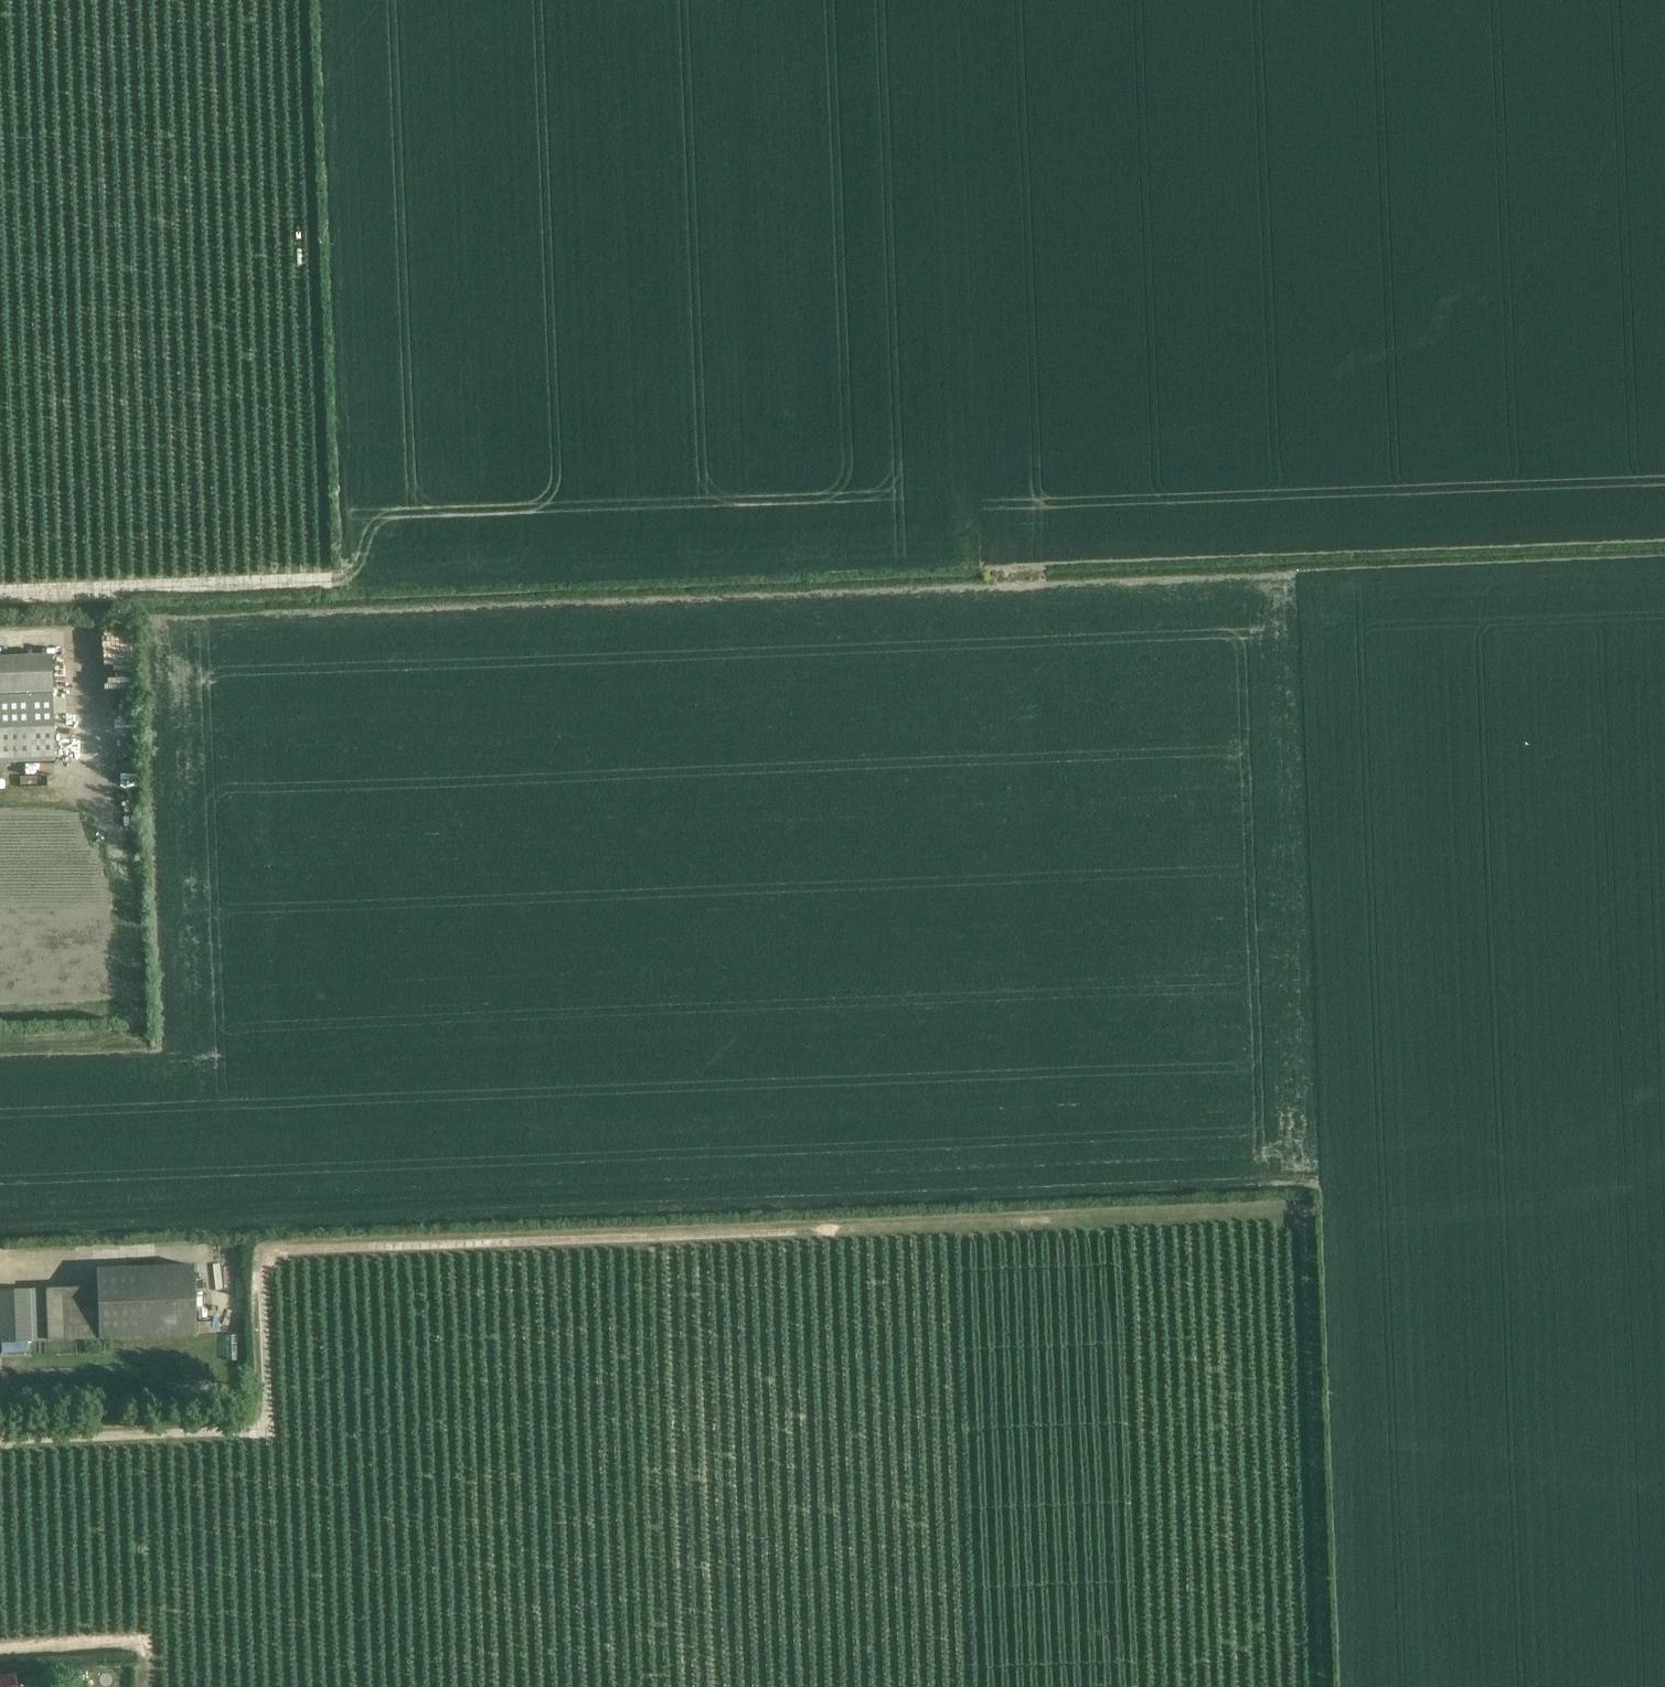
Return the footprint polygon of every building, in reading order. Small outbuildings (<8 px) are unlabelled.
[(49,655),(0,657),(0,762),(53,761),(49,655)] [(0,1292),(0,1340),(196,1334),(194,1268),(96,1271),(96,1289),(0,1292)] [(227,1291),(228,1320),(241,1319),(240,1291),(227,1291)] [(40,1403),(40,1415),(54,1414),(54,1403),(40,1403)]
